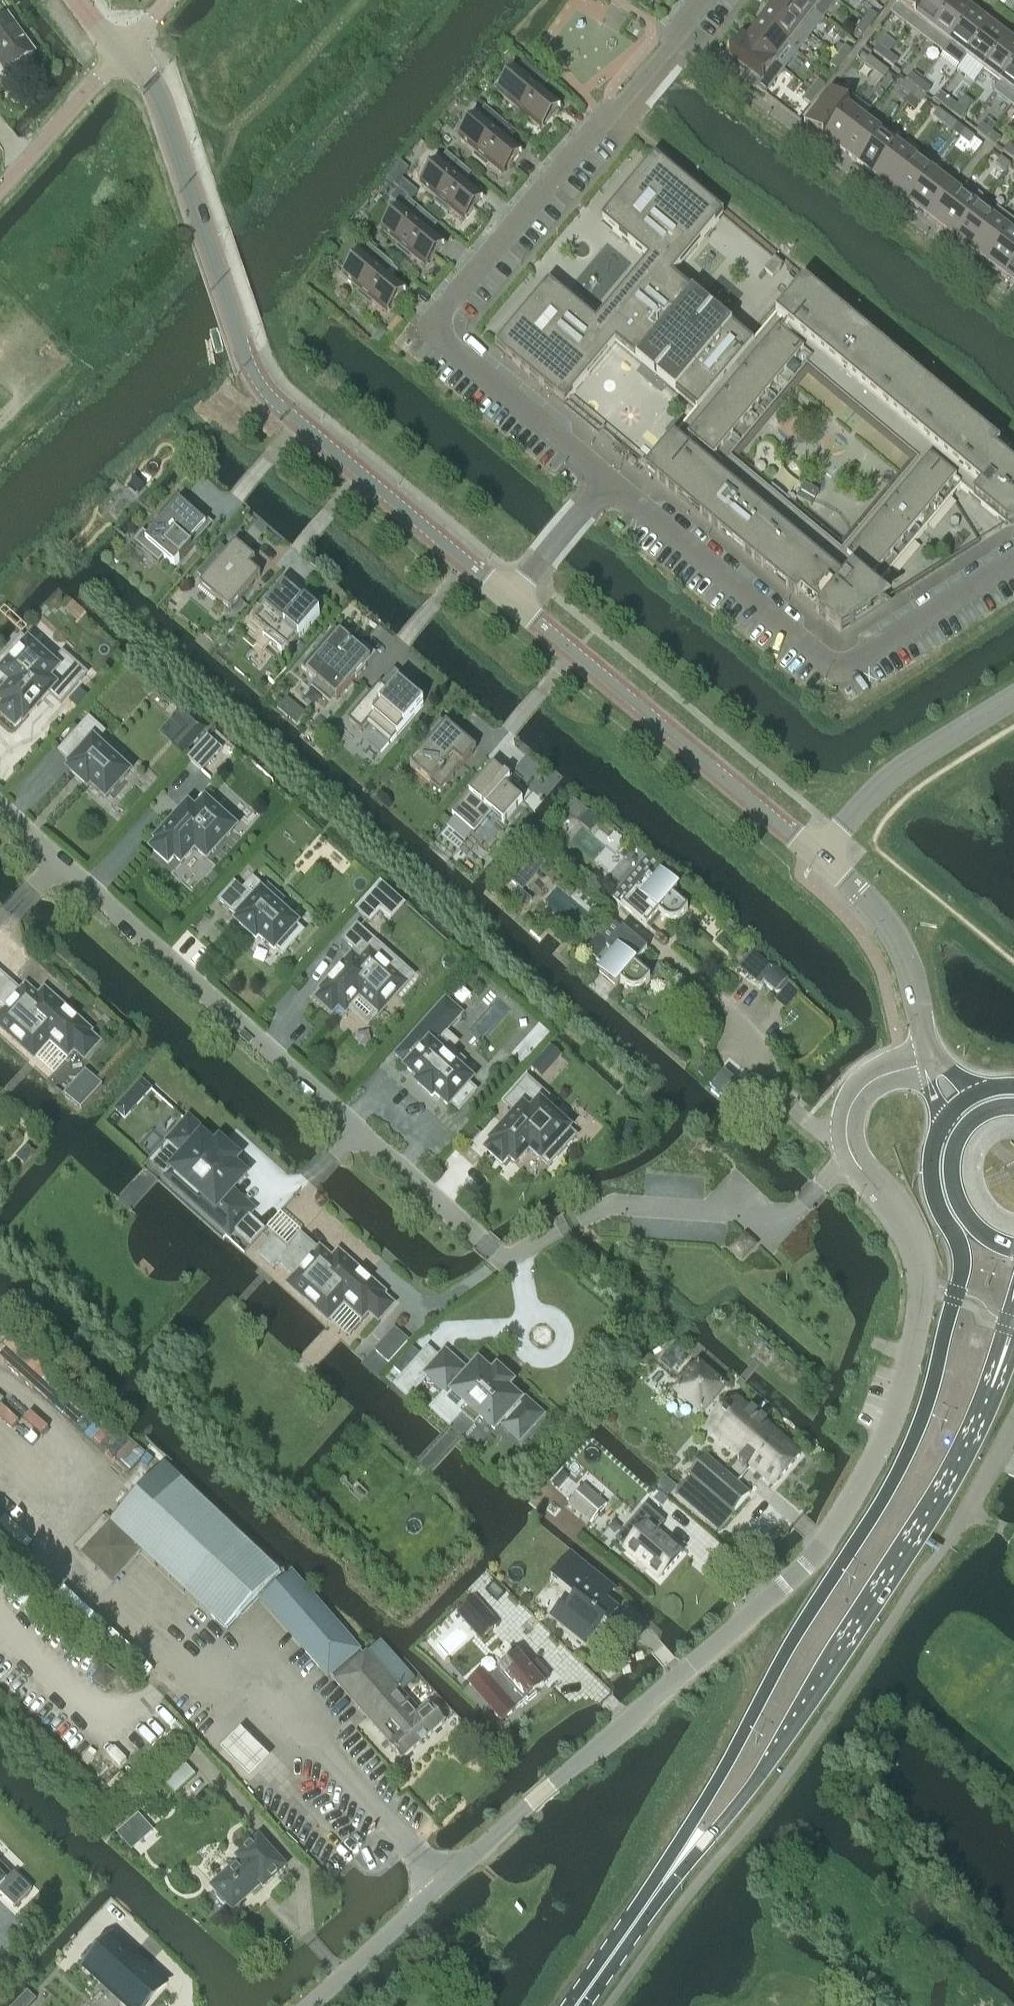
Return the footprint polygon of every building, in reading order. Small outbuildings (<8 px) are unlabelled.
[(772,7),(810,35),(823,17),(815,11),(815,12),(799,0),(777,0),(772,7)] [(815,12),(815,11),(823,17),(836,1),(835,0),(799,0),(815,12)] [(891,13),(909,26),(929,0),(901,0),(891,13)] [(952,0),(929,0),(909,26),(926,40),(955,2),(952,0)] [(949,44),(972,15),(955,2),(926,40),(944,53),(950,45),(949,44)] [(772,7),(759,24),(789,46),(788,47),(796,53),(810,35),(772,7)] [(863,22),(870,27),(878,17),(871,12),(863,22)] [(989,28),(972,15),(949,44),(950,45),(967,58),(989,28)] [(14,69),(18,71),(22,70),(25,68),(27,64),(27,60),(34,55),(7,18),(0,23),(0,67),(1,66),(7,75),(14,69)] [(863,37),(870,27),(863,22),(856,31),(863,37)] [(775,63),(776,63),(788,47),(789,46),(759,24),(747,40),(746,41),(775,63)] [(984,71),(1008,39),(990,25),(989,28),(967,58),(984,71)] [(775,63),(746,41),(747,40),(744,38),(730,57),(749,72),(745,78),(743,77),(743,78),(764,94),(784,69),(776,63),(775,63)] [(1008,39),(984,71),(1000,83),(1001,84),(1013,67),(1013,44),(1008,39)] [(838,43),(831,52),(837,56),(843,47),(838,43)] [(837,56),(844,61),(852,51),(845,45),(843,47),(837,56)] [(883,60),(888,54),(889,53),(878,45),(873,53),(883,60)] [(883,60),(893,68),(898,60),(889,53),(888,54),(883,60)] [(837,71),(844,61),(837,56),(830,65),(837,71)] [(874,72),(879,65),(869,57),(864,65),(874,72)] [(558,108),(539,92),(547,83),(525,64),(499,95),(514,108),(511,111),(525,122),(528,119),(540,130),(558,108)] [(874,72),(883,80),(889,72),(879,65),(874,72)] [(1001,84),(1000,83),(994,91),(1013,106),(1013,104),(1013,67),(1001,84)] [(915,89),(921,82),(921,81),(911,74),(905,82),(915,89)] [(810,90),(818,96),(826,86),(818,80),(810,90)] [(915,89),(925,97),(931,89),(921,81),(921,82),(915,89)] [(915,89),(905,82),(900,89),(910,96),(915,89)] [(915,110),(925,97),(915,89),(910,96),(905,103),(915,110)] [(811,106),(818,96),(810,90),(803,100),(811,106)] [(825,137),(824,137),(847,107),(829,93),(805,125),(823,140),(825,137)] [(952,113),(957,106),(947,98),(942,105),(952,113)] [(952,113),(961,120),(967,113),(957,106),(952,113)] [(841,150),(864,120),(847,107),(824,137),(825,137),(841,150)] [(520,154),(500,138),(508,129),(486,110),(460,141),(475,153),(472,157),(486,168),(489,165),(502,176),(520,154)] [(938,110),(932,117),(942,125),(943,125),(948,118),(938,110)] [(943,125),(942,125),(952,132),(957,125),(948,118),(943,125)] [(859,163),(881,133),(864,120),(841,150),(859,163)] [(986,139),(991,132),(982,124),(976,131),(986,139)] [(960,138),(969,145),(975,138),(965,131),(960,138)] [(986,139),(996,147),(1001,139),(991,132),(986,139)] [(876,176),(899,147),(881,133),(859,163),(875,176),(876,176)] [(1013,159),(1013,158),(1013,149),(1008,145),(1003,151),(1013,159)] [(894,190),(893,189),(916,160),(899,147),(876,176),(875,176),(873,178),(892,192),(894,190)] [(481,200),(462,184),(469,175),(447,156),(422,187),(437,200),(434,203),(448,214),(450,211),(463,222),(481,200)] [(753,344),(672,277),(724,216),(654,158),(601,222),(648,261),(596,324),(549,284),(495,348),(564,406),(616,345),(649,373),(643,380),(656,390),(662,383),(696,412),(753,344)] [(995,165),(1005,173),(1010,165),(1001,158),(995,165)] [(933,173),(932,172),(916,160),(893,189),(894,190),(909,202),(910,202),(933,173)] [(908,204),(926,219),(951,187),(933,173),(910,202),(909,202),(908,204)] [(966,186),(935,225),(954,240),(956,238),(955,237),(984,200),(966,186)] [(412,187),(405,195),(411,200),(418,193),(412,187)] [(984,200),(955,237),(956,238),(972,250),(1001,213),(985,200),(984,200)] [(443,246),(423,230),(431,221),(409,202),(383,233),(398,246),(395,249),(409,260),(412,257),(425,268),(443,246)] [(972,250),(989,263),(1012,234),(1013,234),(1013,233),(1013,223),(1001,213),(972,250)] [(987,265),(988,266),(1005,279),(1013,267),(1013,235),(1013,234),(1012,234),(989,263),(987,265)] [(404,292),(385,276),(392,267),(369,248),(344,280),(359,292),(356,295),(370,306),(373,303),(386,314),(404,292)] [(764,270),(772,277),(782,265),(774,258),(764,270)] [(1005,279),(1013,286),(1013,267),(1005,279)] [(841,637),(891,606),(874,591),(960,488),(1011,531),(1013,529),(1013,459),(804,283),(753,344),(696,412),(645,473),(841,637)] [(133,477),(130,487),(138,494),(144,487),(133,477)] [(796,498),(811,505),(819,491),(804,483),(796,498)] [(209,521),(208,520),(207,521),(182,500),(166,518),(149,537),(143,531),(133,542),(158,564),(164,558),(175,568),(185,556),(185,557),(209,529),(205,525),(209,521)] [(253,585),(242,576),(255,561),(235,544),(228,553),(221,548),(198,575),(204,581),(199,587),(229,613),(253,585)] [(319,614),(297,595),(294,600),(279,587),(252,619),(267,632),(263,636),(281,652),(285,648),(288,650),(319,614)] [(334,629),(301,668),(307,673),(306,674),(337,700),(367,665),(371,661),(358,650),(334,629)] [(0,659),(0,706),(2,708),(0,710),(0,719),(16,733),(22,725),(24,727),(50,698),(60,707),(89,675),(63,652),(53,663),(28,641),(21,636),(0,659)] [(423,706),(398,684),(391,692),(379,682),(347,720),(360,731),(370,720),(392,739),(390,741),(392,742),(423,706)] [(78,731),(60,751),(71,761),(70,763),(66,768),(68,769),(66,772),(88,792),(90,789),(106,803),(132,774),(95,741),(104,731),(89,718),(78,731)] [(473,755),(464,747),(467,743),(440,720),(427,735),(433,741),(410,767),(430,784),(436,777),(447,785),(473,755)] [(208,737),(186,760),(201,774),(223,750),(208,737)] [(522,802),(504,787),(509,780),(493,766),(452,814),(474,833),(491,813),(503,823),(522,802)] [(148,852),(168,870),(175,862),(182,869),(195,854),(207,864),(239,829),(205,799),(195,810),(188,804),(153,843),(155,845),(148,852)] [(579,823),(588,812),(574,800),(565,811),(579,823)] [(658,914),(665,920),(666,921),(668,922),(670,922),(672,922),(674,922),(677,922),(679,921),(680,919),(682,918),(683,916),(688,910),(673,897),(677,892),(661,878),(656,883),(648,876),(647,879),(643,876),(639,877),(636,880),(634,884),(633,888),(636,891),(622,907),(647,928),(658,914)] [(254,900),(234,882),(217,901),(233,916),(235,914),(237,916),(234,920),(236,921),(233,924),(256,944),(259,941),(274,955),(277,952),(283,957),(305,932),(299,927),(301,926),(280,907),(286,901),(268,885),(254,900)] [(406,906),(380,882),(378,885),(355,911),(370,925),(380,914),(390,923),(403,909),(406,906)] [(532,900),(518,888),(508,900),(522,912),(532,900)] [(612,921),(586,951),(597,961),(596,962),(604,969),(599,974),(616,988),(620,983),(627,988),(631,991),(635,991),(639,990),(643,988),(646,984),(650,979),(635,966),(647,952),(623,931),(612,921)] [(357,924),(342,941),(353,951),(317,990),(319,992),(314,998),(332,1015),(339,1008),(346,1015),(360,999),(379,1017),(415,977),(357,924)] [(780,994),(791,982),(774,967),(763,978),(764,984),(775,994),(780,994)] [(84,1062),(102,1042),(91,1033),(93,1032),(44,989),(38,996),(25,984),(20,990),(0,972),(0,1010),(2,1011),(0,1013),(0,1030),(34,1060),(49,1043),(68,1060),(74,1053),(84,1062)] [(464,1015),(445,998),(441,1003),(393,1056),(405,1067),(403,1069),(416,1082),(414,1085),(419,1089),(416,1092),(385,1065),(384,1066),(376,1075),(363,1089),(428,1148),(432,1151),(454,1126),(439,1113),(426,1101),(428,1098),(432,1102),(435,1099),(445,1107),(449,1111),(452,1108),(458,1113),(478,1091),(472,1085),(475,1082),(461,1069),(467,1063),(453,1050),(459,1043),(447,1033),(464,1015)] [(551,1046),(542,1057),(551,1065),(560,1054),(551,1046)] [(64,1095),(81,1110),(102,1086),(85,1071),(64,1095)] [(718,1075),(709,1085),(727,1100),(736,1090),(736,1084),(723,1074),(718,1075)] [(550,1098),(526,1077),(503,1103),(514,1113),(487,1143),(489,1145),(483,1152),(503,1170),(509,1162),(516,1169),(530,1154),(541,1164),(542,1163),(549,1169),(578,1136),(544,1105),(550,1098)] [(142,1078),(114,1109),(125,1119),(153,1088),(142,1078)] [(162,1178),(230,1239),(234,1234),(250,1217),(256,1210),(235,1192),(249,1176),(236,1165),(242,1159),(238,1155),(240,1152),(226,1139),(223,1142),(219,1138),(216,1141),(188,1116),(164,1143),(181,1158),(162,1178)] [(644,1126),(628,1122),(624,1140),(640,1144),(644,1126)] [(287,1248),(273,1235),(254,1256),(272,1272),(279,1264),(293,1276),(285,1285),(328,1322),(343,1305),(362,1322),(368,1314),(378,1323),(395,1305),(386,1298),(384,1296),(385,1295),(387,1293),(338,1250),(332,1257),(319,1246),(317,1248),(300,1233),(287,1248)] [(728,1251),(741,1263),(757,1246),(745,1234),(728,1251)] [(396,1328),(375,1350),(389,1362),(410,1340),(396,1328)] [(392,1386),(408,1400),(427,1379),(447,1396),(449,1393),(466,1409),(461,1414),(474,1426),(479,1421),(494,1435),(501,1427),(520,1444),(546,1416),(525,1397),(522,1401),(509,1390),(515,1384),(496,1367),(491,1373),(478,1361),(468,1372),(468,1371),(444,1350),(438,1356),(428,1347),(392,1386)] [(682,1386),(678,1391),(702,1412),(722,1388),(698,1368),(694,1373),(690,1370),(679,1382),(682,1386)] [(774,1485),(799,1456),(739,1404),(714,1433),(774,1485)] [(678,1496),(719,1533),(734,1516),(752,1495),(707,1457),(690,1476),(694,1479),(678,1496)] [(225,1632),(257,1597),(278,1575),(165,1466),(82,1553),(112,1582),(140,1551),(225,1632)] [(624,1549),(660,1580),(682,1554),(657,1532),(665,1523),(645,1506),(636,1517),(645,1525),(624,1549)] [(560,1605),(550,1617),(573,1636),(585,1646),(605,1622),(608,1624),(618,1611),(600,1596),(609,1585),(580,1562),(571,1554),(551,1579),(560,1586),(575,1598),(565,1609),(560,1605)] [(361,1655),(293,1577),(287,1580),(281,1573),(278,1575),(257,1597),(327,1678),(330,1676),(391,1745),(388,1747),(400,1761),(444,1722),(429,1705),(429,1706),(426,1703),(418,1710),(398,1690),(411,1678),(379,1642),(367,1652),(366,1651),(361,1655)] [(456,1613),(481,1641),(500,1624),(475,1596),(456,1613)] [(550,1678),(536,1663),(529,1669),(524,1662),(518,1655),(506,1665),(512,1672),(510,1674),(494,1687),(482,1673),(469,1685),(494,1714),(502,1723),(524,1703),(527,1700),(529,1702),(537,1695),(535,1693),(544,1685),(543,1684),(550,1678)] [(124,1844),(146,1824),(139,1816),(117,1836),(124,1844)] [(260,1885),(263,1888),(285,1868),(258,1838),(237,1858),(240,1861),(211,1887),(217,1893),(215,1894),(217,1898),(222,1904),(225,1905),(227,1904),(232,1910),(260,1885)] [(31,1891),(14,1874),(12,1876),(0,1864),(0,1894),(14,1908),(31,1891)] [(163,1985),(113,1940),(88,1967),(130,2005),(143,2005),(163,1985)] [(27,1991),(13,2005),(30,2005),(36,2000),(27,1991)]
